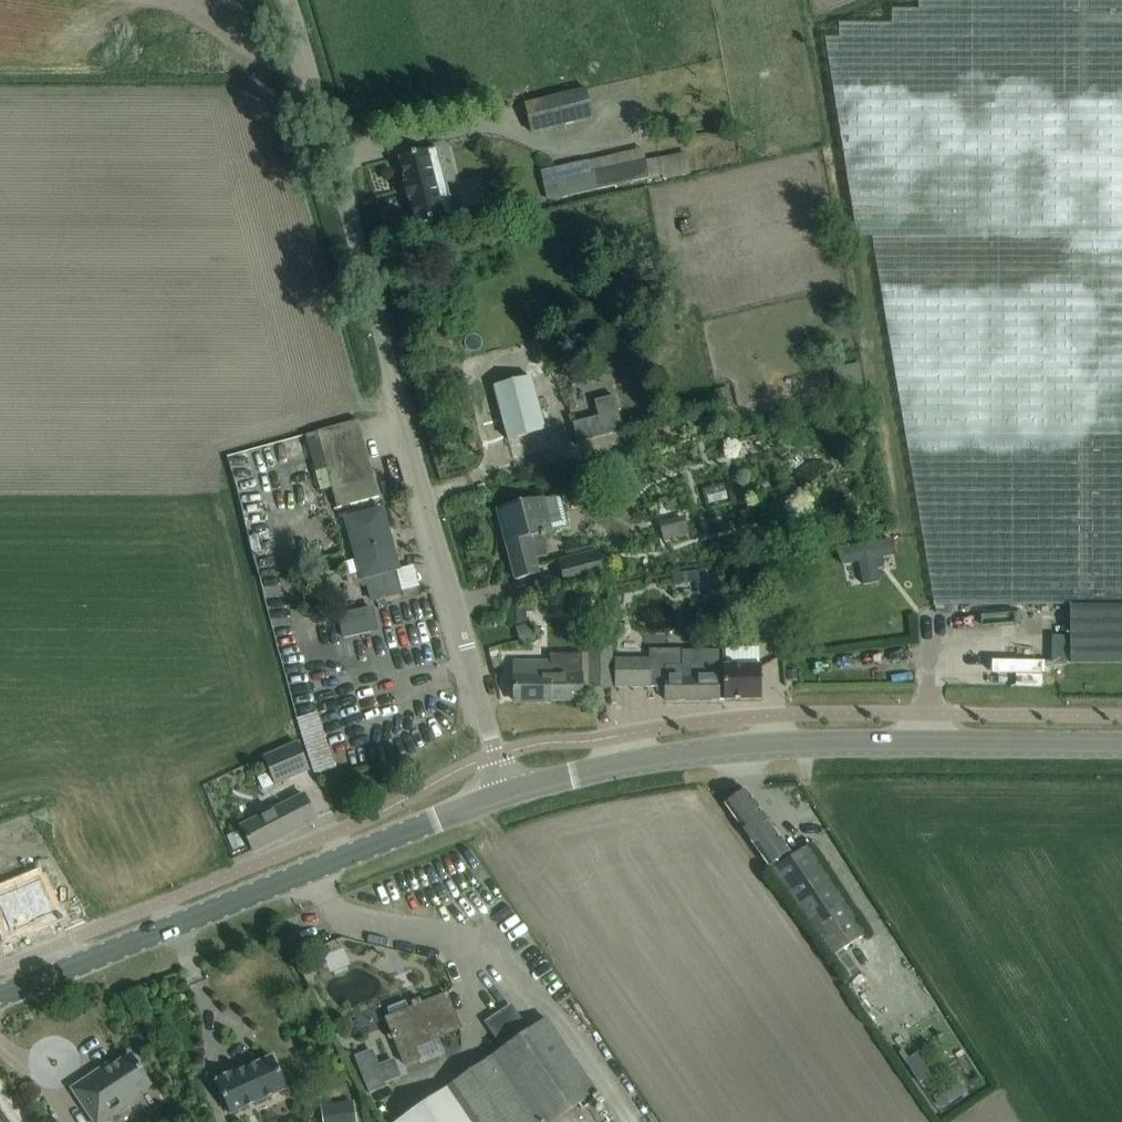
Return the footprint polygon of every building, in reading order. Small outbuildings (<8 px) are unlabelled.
[(918,9),(892,9),(892,24),(839,24),(839,38),(825,38),(856,237),(871,237),(934,606),(1070,605),(1121,605),(1121,0),(918,0),(918,9)] [(531,133),(592,118),(585,88),(524,104),(531,133)] [(703,144),(662,150),(664,169),(705,163),(703,144)] [(443,147),(422,153),(400,158),(417,225),(442,219),(433,182),(451,178),(443,147)] [(649,177),(645,159),(556,179),(560,197),(649,177)] [(545,431),(531,377),(493,387),(508,440),(545,431)] [(733,402),(728,385),(714,389),(718,406),(733,402)] [(613,395),(592,400),(597,417),(572,424),(577,442),(622,431),(613,395)] [(358,421),(337,426),(305,435),(319,490),(331,487),(337,509),(379,498),(358,421)] [(537,535),(551,532),(569,527),(561,494),(496,511),(515,580),(539,574),(535,559),(543,557),(537,535)] [(370,513),(349,519),(346,520),(363,585),(368,584),(372,600),(398,593),(392,571),(389,571),(385,558),(394,556),(385,523),(374,526),(370,513)] [(699,517),(680,519),(682,538),(701,536),(699,517)] [(893,556),(890,539),(838,547),(841,566),(859,563),(862,585),(870,585),(878,581),(875,559),(893,556)] [(596,550),(559,558),(565,587),(603,578),(596,550)] [(697,582),(696,571),(671,573),(672,585),(697,582)] [(1070,605),(1070,663),(1121,663),(1121,605),(1070,605)] [(372,610),(350,616),(357,642),(367,639),(373,661),(385,658),(372,610)] [(516,629),(526,626),(525,613),(516,613),(516,629)] [(530,625),(516,629),(520,641),(533,637),(530,625)] [(397,627),(382,628),(384,651),(399,649),(397,627)] [(1064,664),(1064,637),(1051,636),(1051,664),(1064,664)] [(610,648),(611,648),(611,646),(589,646),(589,686),(610,686),(610,648)] [(650,659),(615,659),(615,665),(615,688),(664,687),(665,700),(719,700),(719,678),(718,678),(718,666),(718,650),(682,651),(682,666),(664,666),(664,669),(650,669),(650,659)] [(513,701),(582,701),(582,655),(550,655),(550,662),(513,662),(513,701)] [(761,700),(760,677),(755,677),(755,666),(723,666),(723,678),(723,700),(761,700)] [(331,702),(310,709),(329,766),(350,758),(331,702)] [(308,771),(297,742),(263,755),(274,784),(308,771)] [(795,868),(757,809),(745,791),(725,805),(738,823),(775,880),(774,881),(844,985),(859,976),(841,948),(864,934),(814,855),(795,868)] [(314,819),(304,796),(303,795),(243,826),(253,851),(314,819)] [(0,896),(0,912),(8,929),(52,911),(38,879),(0,896)] [(428,902),(441,899),(437,883),(425,886),(428,902)] [(391,1017),(386,1019),(392,1034),(390,1035),(392,1039),(394,1038),(404,1065),(417,1060),(413,1048),(436,1039),(460,1029),(454,1015),(446,995),(426,1002),(417,1006),(408,1010),(404,1000),(387,1007),(391,1017)] [(612,1114),(547,1020),(528,1033),(510,1007),(487,1023),(504,1049),(425,1103),(397,1121),(600,1121),(612,1114)] [(143,1073),(130,1054),(105,1071),(102,1068),(71,1089),(93,1121),(104,1121),(116,1114),(114,1110),(151,1085),(143,1073)] [(286,1089),(281,1077),(272,1057),(232,1075),(231,1072),(217,1079),(218,1081),(215,1083),(230,1114),(286,1089)] [(378,1074),(366,1081),(372,1094),(385,1087),(378,1074)] [(324,1121),(346,1121),(344,1103),(322,1106),(324,1121)]
